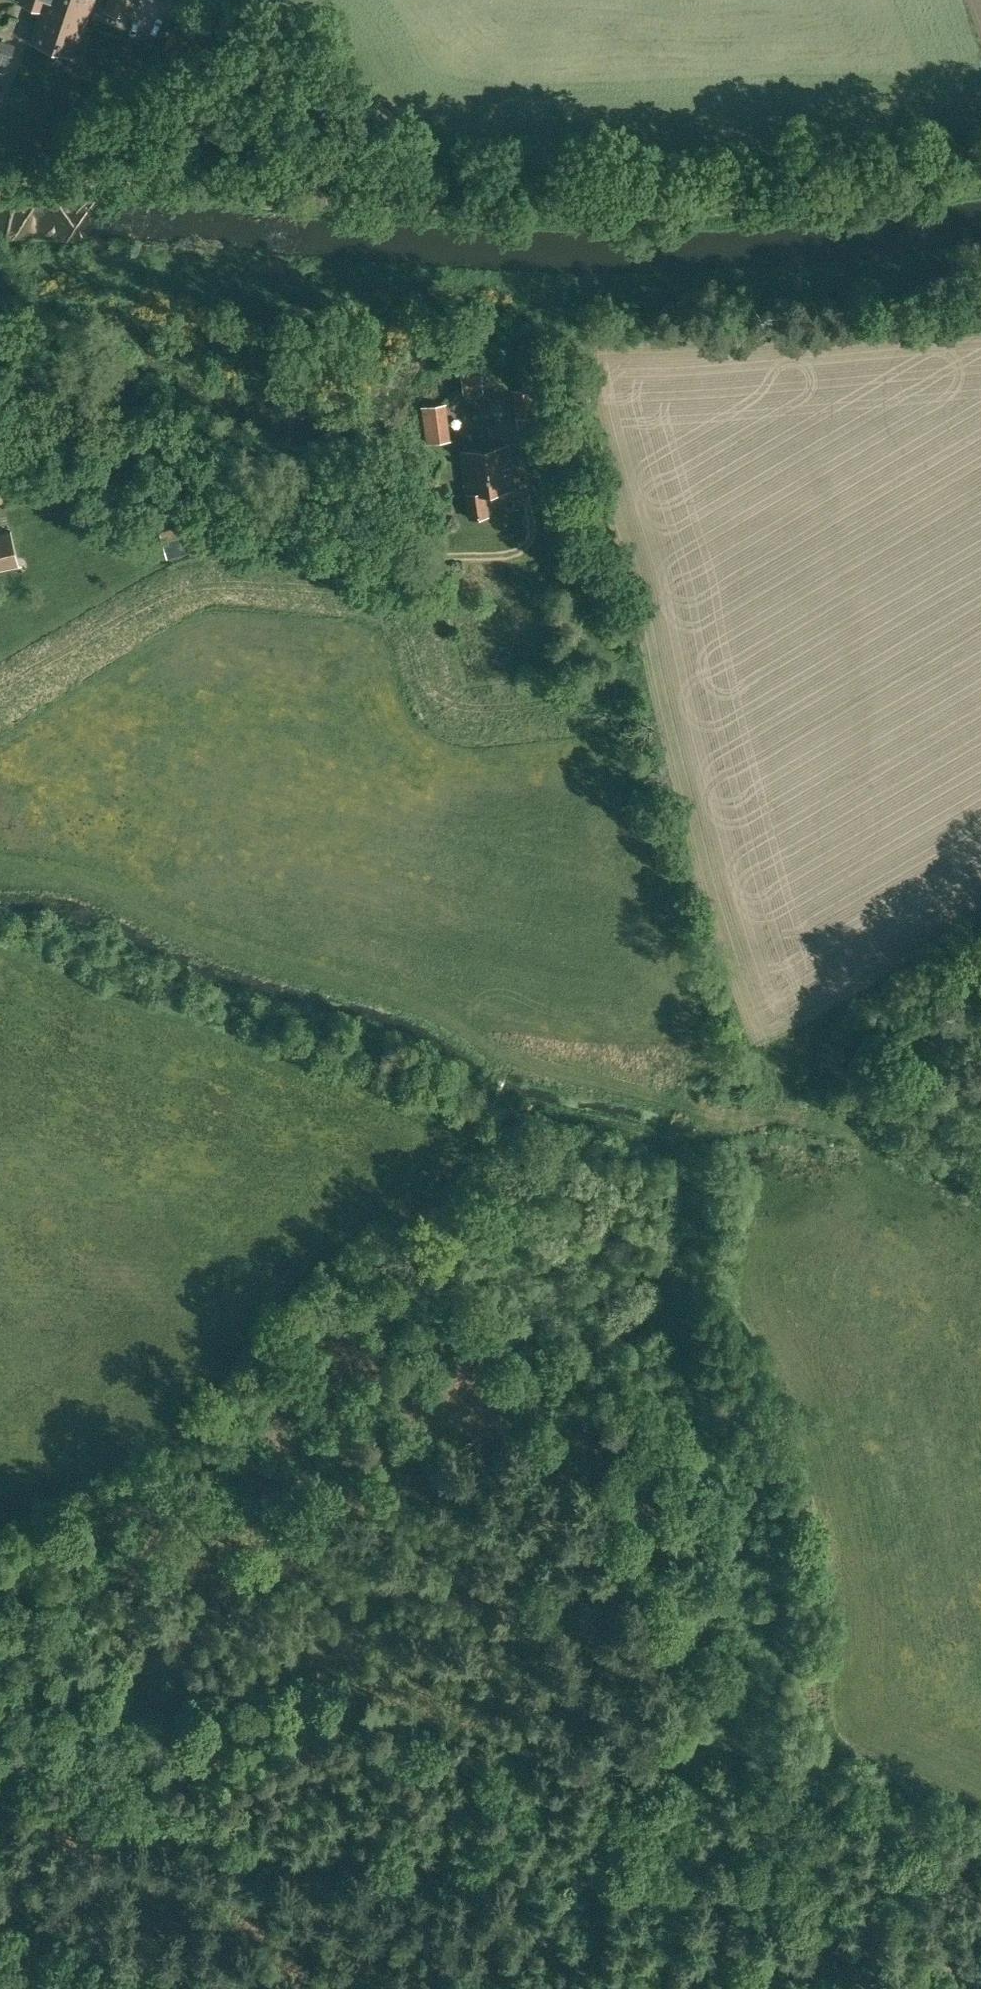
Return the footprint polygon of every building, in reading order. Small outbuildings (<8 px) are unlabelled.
[(83,25),(92,0),(46,0),(42,11),(83,25)] [(105,10),(120,15),(125,0),(109,0),(105,10)] [(83,25),(42,11),(32,41),(73,55),(83,25)] [(0,43),(0,67),(5,69),(13,48),(0,43)] [(481,375),(468,376),(462,376),(463,393),(482,392),(481,375)] [(531,387),(510,390),(514,418),(535,415),(531,387)] [(443,404),(422,407),(427,443),(448,440),(443,404)] [(484,492),(512,488),(506,445),(460,451),(469,517),(487,515),(484,492)] [(542,463),(540,450),(527,452),(530,465),(542,463)] [(15,563),(7,533),(11,532),(11,530),(10,530),(0,533),(0,567),(15,563)]
